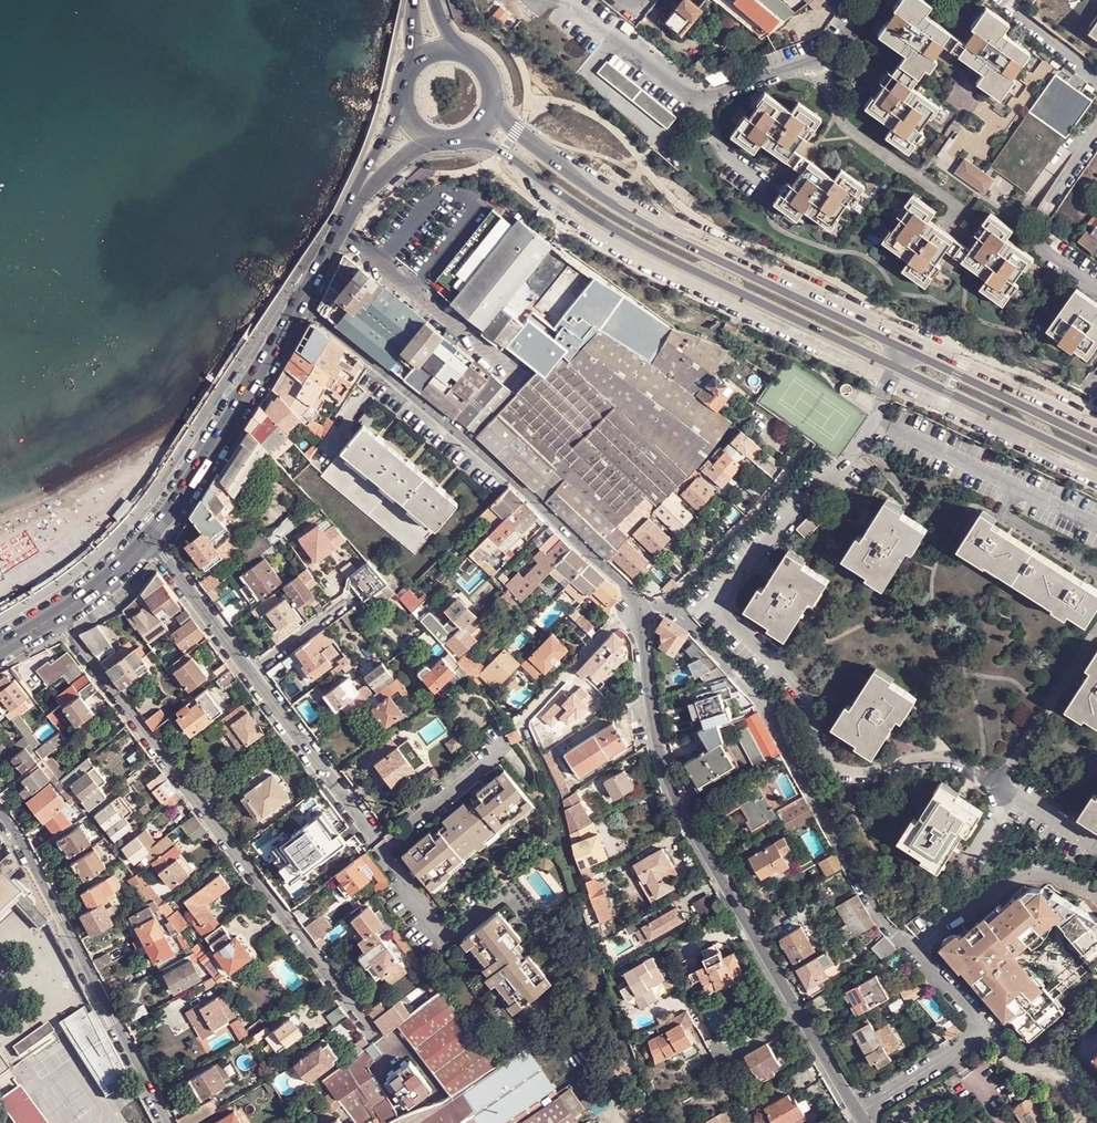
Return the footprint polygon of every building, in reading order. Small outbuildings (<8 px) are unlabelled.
[(681,33),(700,9),(698,7),(689,0),(683,0),(666,21),(681,33)] [(776,28),(784,21),(759,0),(736,0),(735,1),(743,8),(746,4),(776,28)] [(784,21),(796,13),(780,0),(759,0),(784,21)] [(952,36),(921,14),(927,5),(920,0),(898,0),(900,1),(892,11),(883,24),(886,27),(878,38),(902,55),(889,75),(890,76),(882,87),(881,87),(873,100),(874,101),(867,112),(891,130),(885,139),(908,156),(921,137),(920,136),(929,123),(930,124),(939,112),(936,110),(944,98),(920,81),(944,47),(952,36)] [(898,0),(893,0),(887,8),(892,11),(900,1),(898,0)] [(499,4),(491,12),(502,22),(511,13),(499,4)] [(743,8),(771,31),(776,28),(746,4),(743,8)] [(952,36),(944,47),(984,75),(978,84),(1002,101),(1008,92),(1004,89),(1012,77),(1014,79),(1023,65),(1020,63),(1027,52),(1003,35),(1010,25),(986,8),(979,19),(982,21),(974,31),(971,29),(961,42),(952,36)] [(969,28),(971,29),(974,31),(982,21),(979,19),(977,18),(969,28)] [(886,27),(883,24),(882,24),(874,35),(878,38),(886,27)] [(1031,55),(1027,52),(1020,63),(1023,65),(1024,66),(1031,55)] [(705,77),(717,72),(701,57),(694,64),(705,77)] [(678,116),(608,60),(598,72),(668,128),(678,116)] [(890,76),(889,75),(885,72),(878,84),(881,87),(882,87),(890,76)] [(704,79),(708,91),(724,85),(720,73),(704,79)] [(1056,75),(1030,112),(1067,138),(1093,101),(1056,75)] [(1016,81),(1014,79),(1012,77),(1004,89),(1008,92),(1016,81)] [(757,107),(758,108),(766,97),(762,94),(754,105),(757,107)] [(763,148),(789,166),(798,155),(807,141),(803,138),(810,127),(814,129),(821,120),(798,103),(790,113),(766,97),(758,108),(757,107),(747,120),(750,122),(743,132),(741,130),(732,141),(756,158),(763,148)] [(862,109),(867,112),(874,101),(873,100),(870,98),(862,109)] [(948,101),(944,98),(936,110),(939,112),(941,112),(948,101)] [(967,160),(956,175),(985,195),(995,180),(991,178),(997,170),(1029,193),(1067,138),(1030,112),(986,174),(967,160)] [(741,130),(743,132),(750,122),(747,120),(746,119),(739,129),(741,130)] [(933,126),(930,124),(929,123),(920,136),(921,137),(924,139),(933,126)] [(807,141),(808,141),(816,131),(814,129),(810,127),(803,138),(807,141)] [(838,183),(798,155),(789,166),(803,176),(795,188),(787,199),(784,197),(777,207),(801,224),(808,214),(835,233),(843,221),(845,223),(852,213),(854,210),(851,207),(859,196),(862,199),(869,189),(845,172),(838,183)] [(790,185),(782,196),(784,197),(787,199),(795,188),(790,185)] [(854,210),(855,211),(863,200),(862,199),(859,196),(851,207),(854,210)] [(949,255),(957,243),(926,221),(932,212),(909,196),(902,205),(906,208),(898,219),(895,218),(890,224),(886,230),(889,232),(881,243),(908,262),(902,271),(926,288),(932,279),(929,277),(937,265),(938,266),(947,254),(949,255)] [(906,208),(902,205),(901,205),(893,215),(895,218),(898,219),(906,208)] [(512,227),(491,210),(436,279),(458,296),(468,283),(456,274),(491,231),(502,240),(512,227)] [(1096,213),(1087,224),(1093,229),(1090,233),(1096,238),(1096,214),(1096,213)] [(957,243),(949,255),(987,282),(980,291),(1004,308),(1011,299),(1008,296),(1015,284),(1018,286),(1027,273),(1023,270),(1027,265),(1031,259),(1007,242),(1014,233),(990,216),(983,225),(986,228),(978,239),(975,237),(969,246),(966,250),(957,243)] [(518,220),(512,227),(502,240),(491,231),(456,274),(468,283),(458,296),(452,304),(485,329),(502,307),(551,246),(518,220)] [(845,223),(843,221),(835,233),(839,236),(848,224),(845,223)] [(986,228),(983,225),(982,225),(974,236),(975,237),(978,239),(986,228)] [(889,232),(886,230),(883,228),(875,239),(881,243),(889,232)] [(1081,241),(1096,253),(1096,238),(1090,233),(1088,231),(1081,241)] [(551,246),(502,307),(521,323),(531,310),(531,311),(532,310),(548,325),(592,279),(566,258),(551,246)] [(361,270),(344,256),(338,266),(354,280),(361,270)] [(929,277),(932,279),(933,280),(941,269),(938,266),(937,265),(929,277)] [(376,282),(361,270),(354,280),(340,297),(338,299),(353,311),(376,282)] [(521,323),(504,345),(536,371),(544,378),(562,356),(568,361),(598,331),(652,364),(653,364),(668,338),(592,279),(548,325),(532,310),(531,311),(521,323)] [(426,322),(376,282),(353,311),(402,351),(426,322)] [(1020,287),(1018,286),(1015,284),(1008,296),(1011,299),(1012,299),(1020,287)] [(325,296),(334,304),(337,299),(338,299),(340,297),(329,287),(325,296)] [(1052,335),(1093,364),(1096,358),(1096,305),(1081,294),(1052,335)] [(320,314),(324,317),(334,304),(325,296),(317,312),(320,314)] [(390,371),(404,353),(402,351),(353,311),(338,299),(337,299),(334,304),(324,317),(390,371)] [(521,323),(502,307),(485,329),(491,335),(504,345),(521,323)] [(404,353),(427,323),(426,322),(402,351),(404,353)] [(307,328),(296,348),(300,351),(302,352),(315,363),(321,353),(329,337),(313,323),(311,326),(307,328)] [(419,364),(443,336),(427,323),(404,353),(419,364)] [(614,405),(622,413),(652,364),(598,331),(568,361),(579,372),(583,368),(598,381),(594,386),(614,405)] [(652,364),(622,413),(698,466),(733,422),(695,395),(728,351),(672,334),(668,339),(653,364),(652,364)] [(473,359),(443,336),(419,364),(405,382),(455,421),(492,375),(473,359)] [(242,337),(238,344),(242,347),(247,340),(242,337)] [(329,337),(321,353),(335,364),(339,358),(344,350),(329,337)] [(247,340),(242,347),(250,353),(255,345),(247,339),(247,340)] [(238,344),(233,352),(237,355),(242,347),(238,344)] [(242,347),(237,355),(245,360),(250,353),(242,347)] [(290,359),(295,361),(309,374),(315,364),(315,363),(302,352),(300,351),(296,348),(290,359)] [(233,352),(228,360),(231,363),(237,355),(233,352)] [(321,353),(315,363),(315,364),(329,375),(335,364),(321,353)] [(405,382),(419,364),(404,353),(390,371),(405,382)] [(237,355),(231,363),(240,368),(245,360),(237,355)] [(520,438),(554,470),(575,449),(573,447),(585,436),(614,405),(594,386),(579,372),(568,361),(562,356),(544,378),(536,371),(527,382),(516,393),(496,416),(520,438)] [(339,358),(335,364),(340,368),(356,377),(360,370),(353,366),(339,358)] [(284,369),(289,372),(302,384),(309,374),(295,361),(290,359),(284,369)] [(231,363),(228,360),(222,367),(227,370),(231,363)] [(363,365),(357,360),(353,366),(360,370),(363,365)] [(240,368),(231,363),(227,370),(235,376),(240,368)] [(315,364),(309,374),(323,385),(329,375),(315,364)] [(340,368),(335,364),(329,375),(336,380),(339,382),(349,387),(351,383),(337,375),(340,368)] [(227,370),(222,367),(217,375),(221,378),(227,370)] [(583,368),(579,372),(594,386),(598,381),(583,368)] [(289,372),(284,369),(272,389),(277,392),(279,395),(300,419),(304,415),(310,422),(316,417),(317,418),(320,416),(317,412),(316,414),(310,410),(311,408),(296,395),(302,384),(289,372)] [(235,376),(227,370),(221,378),(230,383),(235,376)] [(323,385),(309,374),(302,384),(296,395),(311,408),(318,395),(323,386),(323,385)] [(699,394),(715,408),(723,399),(726,401),(735,390),(716,374),(699,394)] [(221,378),(217,375),(212,383),(217,386),(221,378)] [(336,380),(329,375),(323,385),(323,386),(326,387),(330,390),(335,382),(336,380)] [(516,393),(492,375),(455,421),(477,438),(485,429),(496,416),(516,393)] [(230,383),(221,378),(217,386),(225,391),(230,383)] [(212,383),(207,391),(211,393),(217,386),(212,383)] [(844,393),(855,390),(854,387),(852,384),(848,383),(844,386),(843,389),(844,393)] [(220,399),(225,391),(217,386),(211,393),(220,399)] [(342,397),(344,395),(335,389),(333,391),(337,394),(342,397)] [(207,391),(202,398),(206,401),(211,393),(207,391)] [(211,393),(206,401),(215,407),(220,399),(211,393)] [(300,419),(279,395),(275,400),(273,399),(264,411),(284,433),(287,431),(300,419)] [(321,397),(318,395),(311,408),(317,412),(325,400),(321,397)] [(202,398),(197,406),(201,409),(206,401),(202,398)] [(206,401),(201,409),(210,415),(215,407),(206,401)] [(598,449),(659,508),(673,493),(677,489),(689,476),(622,413),(614,405),(585,436),(598,448),(598,449)] [(197,406),(187,422),(191,424),(196,417),(201,409),(197,406)] [(264,411),(259,406),(245,428),(248,431),(265,449),(274,459),(279,454),(275,449),(288,437),(284,433),(264,411)] [(201,409),(196,417),(205,422),(210,415),(201,409)] [(358,421),(363,425),(367,428),(375,420),(366,412),(358,421)] [(520,438),(496,416),(485,429),(508,451),(520,438)] [(196,417),(191,424),(200,430),(205,422),(196,417)] [(333,422),(333,421),(328,419),(325,425),(329,428),(333,422)] [(159,434),(165,426),(159,422),(143,441),(153,448),(162,436),(159,434)] [(191,424),(187,422),(186,423),(180,432),(162,460),(165,463),(170,455),(175,448),(181,439),(186,432),(191,424)] [(200,430),(191,424),(186,432),(195,438),(200,430)] [(322,439),(329,428),(325,425),(321,431),(314,425),(311,429),(322,439)] [(363,425),(341,450),(435,530),(457,504),(443,492),(437,487),(413,466),(406,461),(383,442),(377,436),(367,428),(363,425)] [(485,429),(477,438),(499,460),(508,451),(485,429)] [(248,431),(219,476),(221,479),(233,494),(257,459),(265,449),(248,431)] [(293,437),(287,431),(284,433),(288,437),(290,440),(293,437)] [(195,438),(186,432),(181,439),(190,446),(195,438)] [(752,452),(758,445),(744,432),(733,443),(748,456),(759,466),(763,462),(752,452)] [(587,461),(598,449),(598,448),(585,436),(573,447),(575,449),(587,461)] [(279,454),(293,442),(290,440),(288,437),(275,449),(279,454)] [(542,482),(554,470),(520,438),(508,451),(542,482)] [(181,439),(175,448),(184,454),(190,446),(181,439)] [(718,463),(731,475),(734,477),(744,467),(742,464),(745,460),(756,469),(759,466),(748,456),(733,443),(727,450),(725,451),(727,453),(718,463)] [(175,448),(170,455),(179,461),(184,454),(175,448)] [(273,466),(277,462),(274,459),(265,449),(257,459),(269,468),(273,466)] [(628,541),(630,539),(634,535),(648,520),(651,516),(659,508),(598,449),(587,461),(575,449),(554,470),(573,488),(628,541)] [(435,530),(341,450),(331,462),(325,470),(323,472),(321,475),(414,554),(435,530)] [(508,451),(499,460),(533,491),(542,482),(508,451)] [(170,455),(165,463),(175,469),(179,461),(170,455)] [(698,472),(718,490),(721,485),(707,473),(716,464),(711,459),(701,468),(698,466),(695,469),(698,472)] [(162,460),(153,474),(156,477),(161,470),(165,463),(162,460)] [(165,463),(161,470),(170,476),(175,469),(165,463)] [(707,473),(721,485),(731,475),(718,463),(716,464),(707,473)] [(777,482),(781,477),(769,467),(764,471),(777,482)] [(161,470),(156,477),(166,483),(170,476),(161,470)] [(557,504),(573,488),(554,470),(542,482),(533,491),(546,504),(552,499),(557,504)] [(219,476),(218,473),(203,497),(204,499),(206,502),(221,479),(219,476)] [(153,474),(152,477),(143,488),(147,490),(152,484),(156,477),(153,474)] [(689,476),(677,489),(682,495),(698,509),(713,494),(697,479),(691,474),(689,476)] [(166,483),(156,477),(152,484),(161,489),(166,483)] [(233,494),(221,479),(206,502),(220,520),(237,500),(233,494)] [(152,484),(147,490),(156,497),(161,489),(152,484)] [(509,487),(496,500),(492,504),(507,519),(525,501),(517,494),(509,487)] [(147,490),(143,488),(138,495),(132,501),(136,505),(141,498),(147,490)] [(583,539),(609,562),(628,541),(573,488),(557,504),(552,510),(583,539)] [(749,492),(760,502),(763,498),(753,489),(749,492)] [(156,497),(147,490),(141,498),(150,504),(156,497)] [(120,516),(131,503),(122,495),(107,511),(117,519),(120,516)] [(141,498),(136,505),(144,512),(150,504),(141,498)] [(220,520),(206,502),(204,499),(192,518),(203,533),(208,540),(225,526),(220,520)] [(546,504),(552,510),(557,504),(552,499),(546,504)] [(691,517),(672,500),(657,516),(676,534),(691,517)] [(136,505),(132,501),(131,503),(120,516),(117,519),(96,540),(99,543),(105,537),(112,531),(118,525),(124,518),(130,512),(136,505)] [(534,510),(525,501),(507,519),(506,519),(516,528),(530,514),(534,510)] [(911,549),(924,527),(891,506),(886,503),(863,538),(856,551),(852,548),(846,559),(870,575),(884,584),(890,573),(894,576),(911,549)] [(507,519),(492,504),(486,511),(482,514),(496,529),(500,525),(506,519),(507,519)] [(144,512),(136,505),(130,512),(138,519),(144,512)] [(538,514),(534,510),(530,514),(516,528),(520,533),(524,530),(534,519),(538,514)] [(132,525),(138,519),(130,512),(124,518),(132,525)] [(808,539),(822,523),(813,513),(804,523),(802,521),(797,529),(808,539)] [(283,535),(295,526),(289,515),(266,537),(271,544),(283,535)] [(126,532),(132,525),(124,518),(118,525),(126,532)] [(305,533),(318,524),(314,519),(301,528),(305,533)] [(500,525),(496,529),(489,537),(499,546),(516,528),(506,519),(500,525)] [(959,547),(1080,626),(1096,599),(1096,594),(977,519),(959,547)] [(648,520),(634,535),(639,541),(655,557),(670,541),(654,526),(648,520)] [(199,536),(188,521),(179,535),(187,545),(199,536)] [(335,545),(324,532),(318,524),(305,533),(299,538),(316,561),(335,546),(335,545)] [(119,539),(126,532),(118,525),(112,531),(119,539)] [(345,538),(334,525),(324,532),(335,545),(345,538)] [(215,549),(232,535),(225,526),(208,540),(214,549),(215,549)] [(562,539),(550,526),(547,529),(553,535),(540,548),(542,550),(547,555),(562,539)] [(929,530),(924,527),(911,549),(915,552),(929,530)] [(516,528),(499,546),(505,553),(509,549),(523,535),(520,533),(516,528)] [(113,545),(119,539),(112,531),(105,537),(113,545)] [(221,558),(215,549),(214,549),(208,540),(203,533),(199,536),(187,545),(205,570),(221,558)] [(271,544),(266,537),(263,533),(242,548),(251,559),(271,544)] [(856,551),(863,538),(859,536),(852,548),(856,551)] [(105,537),(99,543),(106,551),(113,545),(105,537)] [(499,546),(489,537),(471,554),(481,564),(493,551),(499,546)] [(571,548),(562,539),(547,555),(556,564),(571,548)] [(609,562),(611,566),(615,562),(630,546),(633,542),(630,539),(628,541),(609,562)] [(89,546),(75,558),(78,561),(85,556),(92,549),(89,546)] [(630,546),(615,562),(633,580),(648,564),(630,546)] [(580,556),(571,548),(556,564),(549,570),(556,576),(564,583),(566,585),(573,579),(588,563),(580,556)] [(99,557),(92,549),(85,556),(92,564),(99,557)] [(509,549),(505,553),(511,558),(514,554),(509,549)] [(790,549),(787,554),(804,564),(806,560),(790,549)] [(539,562),(547,555),(542,550),(535,558),(539,562)] [(497,555),(493,551),(481,564),(493,576),(497,572),(488,564),(497,555)] [(787,554),(765,590),(756,604),(752,601),(745,611),(772,628),(787,639),(812,600),(820,587),(825,590),(830,581),(804,564),(787,554)] [(367,562),(361,555),(350,562),(356,570),(367,562)] [(512,590),(520,599),(549,570),(556,564),(547,555),(539,562),(523,579),(512,590)] [(85,556),(78,561),(85,569),(92,564),(85,556)] [(78,561),(75,558),(61,569),(64,572),(71,567),(78,561)] [(264,558),(240,575),(241,576),(257,597),(257,598),(281,580),(264,558)] [(437,559),(426,570),(431,576),(442,565),(437,559)] [(85,569),(78,561),(71,567),(78,575),(85,569)] [(356,570),(348,576),(350,578),(358,581),(363,587),(364,595),(365,598),(366,598),(373,593),(386,583),(367,562),(356,570)] [(597,571),(588,563),(573,579),(589,595),(593,591),(605,578),(597,571)] [(71,567),(64,572),(71,580),(78,575),(71,567)] [(318,583),(307,568),(298,575),(309,589),(318,583)] [(61,569),(47,579),(49,582),(57,577),(64,572),(61,569)] [(438,579),(442,583),(451,574),(447,570),(438,579)] [(168,628),(172,633),(183,625),(177,617),(173,611),(179,607),(175,601),(178,599),(173,592),(170,594),(163,584),(165,582),(157,571),(142,592),(150,604),(168,628)] [(71,580),(64,572),(57,577),(63,586),(71,580)] [(886,588),(894,576),(890,573),(884,584),(870,575),(868,578),(886,588)] [(207,593),(220,583),(214,574),(201,584),(207,593)] [(509,579),(503,574),(499,578),(505,583),(509,579)] [(507,586),(510,588),(512,590),(523,579),(519,574),(507,586)] [(309,589),(298,575),(284,585),(288,590),(292,596),(298,604),(312,593),(309,589)] [(348,576),(347,581),(363,600),(365,598),(364,595),(350,578),(348,576)] [(564,583),(556,576),(552,579),(560,587),(564,583)] [(57,577),(49,582),(56,591),(63,586),(57,577)] [(358,581),(350,578),(364,595),(363,587),(358,581)] [(612,584),(605,578),(593,591),(604,600),(611,607),(612,606),(620,597),(617,587),(612,584)] [(47,579),(31,589),(34,593),(41,588),(49,582),(47,579)] [(589,595),(573,579),(566,585),(564,587),(582,602),(589,595)] [(56,591),(49,582),(41,588),(48,597),(56,591)] [(173,592),(165,582),(163,584),(170,594),(173,592)] [(386,583),(373,593),(381,604),(395,593),(386,583)] [(405,587),(396,595),(399,597),(404,591),(407,589),(405,587)] [(756,604),(765,590),(761,587),(752,601),(756,604)] [(816,603),(825,590),(820,587),(812,600),(816,603)] [(41,588),(34,593),(39,602),(48,597),(41,588)] [(508,597),(516,604),(520,599),(512,590),(510,588),(506,593),(505,593),(509,597),(508,597)] [(0,607),(0,608),(2,612),(10,607),(18,603),(26,597),(34,593),(31,589),(28,590),(0,607)] [(280,627),(286,636),(296,629),(294,626),(293,624),(301,618),(287,599),(283,593),(279,589),(272,594),(275,599),(278,603),(262,615),(275,631),(280,627)] [(292,596),(288,590),(283,593),(287,599),(292,596)] [(404,591),(399,597),(412,612),(418,607),(404,591)] [(593,591),(589,595),(600,605),(604,600),(593,591)] [(39,602),(34,593),(26,597),(31,607),(39,602)] [(503,609),(508,613),(516,604),(508,597),(509,597),(505,593),(500,599),(506,606),(503,609)] [(272,594),(260,604),(264,610),(273,604),(271,601),(275,599),(272,594)] [(31,607),(26,597),(18,603),(23,611),(31,607)] [(447,610),(463,625),(474,614),(459,598),(447,610)] [(137,627),(148,642),(168,628),(150,604),(142,610),(135,600),(129,606),(122,610),(123,612),(123,613),(128,619),(135,629),(137,627)] [(612,612),(612,606),(611,607),(604,600),(600,605),(611,615),(612,612)] [(18,603),(10,607),(15,616),(23,611),(18,603)] [(358,610),(354,606),(348,611),(351,615),(358,610)] [(10,607),(2,612),(8,621),(15,616),(10,607)] [(183,625),(192,619),(186,610),(177,617),(183,625)] [(348,611),(341,616),(351,629),(358,624),(351,615),(348,611)] [(463,625),(471,633),(482,623),(474,614),(463,625)] [(593,626),(581,615),(576,621),(587,632),(593,626)] [(294,626),(303,620),(301,618),(293,624),(294,626)] [(183,649),(203,633),(192,619),(183,625),(172,633),(183,649)] [(688,633),(668,619),(667,620),(661,631),(666,634),(668,645),(665,648),(675,655),(679,648),(692,655),(695,663),(691,665),(697,679),(701,677),(706,686),(710,684),(711,684),(728,678),(688,633)] [(110,644),(97,625),(79,634),(95,655),(110,644)] [(463,625),(447,641),(462,656),(477,640),(471,633),(463,625)] [(787,639),(772,628),(769,633),(785,643),(787,639)] [(325,629),(311,639),(319,651),(333,640),(325,629)] [(578,671),(584,676),(588,671),(599,681),(614,665),(615,666),(624,657),(621,655),(620,643),(623,641),(614,632),(578,671)] [(559,651),(563,655),(569,649),(553,633),(523,664),(539,680),(551,667),(548,664),(551,659),(555,663),(558,664),(560,663),(561,660),(560,658),(556,654),(559,651)] [(311,639),(297,650),(303,658),(299,660),(298,663),(300,666),(303,666),(313,678),(327,667),(331,664),(322,651),(320,653),(319,651),(311,639)] [(486,668),(479,674),(495,690),(521,664),(505,648),(486,668)] [(106,670),(123,692),(134,684),(131,680),(148,667),(140,657),(135,649),(106,670)] [(50,665),(47,662),(36,670),(48,686),(63,674),(70,685),(84,674),(67,652),(55,661),(50,665)] [(166,669),(175,681),(180,677),(190,689),(207,676),(192,656),(190,657),(187,653),(187,654),(187,653),(174,663),(166,669)] [(350,662),(345,656),(339,660),(344,667),(350,662)] [(457,672),(444,658),(432,669),(430,667),(428,665),(426,665),(420,670),(419,672),(421,674),(436,691),(457,672)] [(1069,705),(1096,723),(1096,661),(1069,705)] [(219,678),(230,669),(225,662),(213,671),(219,678)] [(360,670),(365,677),(376,668),(371,662),(360,670)] [(398,677),(393,670),(390,673),(382,663),(376,668),(365,677),(377,693),(390,683),(398,677)] [(331,664),(327,667),(333,674),(337,671),(331,664)] [(131,680),(134,684),(136,686),(153,673),(148,667),(131,680)] [(878,668),(876,672),(893,682),(895,679),(878,668)] [(223,689),(237,678),(230,669),(219,678),(216,680),(223,689)] [(578,671),(554,696),(566,708),(590,682),(584,676),(578,671)] [(876,672),(853,707),(845,720),(841,717),(834,727),(859,743),(877,755),(900,719),(907,707),(911,710),(919,699),(893,682),(876,672)] [(0,705),(3,710),(5,712),(11,721),(19,715),(28,707),(22,700),(28,696),(14,678),(12,680),(8,675),(4,674),(0,677),(0,696),(4,702),(0,705)] [(92,681),(87,674),(73,684),(74,686),(78,692),(92,681)] [(352,698),(361,692),(349,676),(340,683),(352,698)] [(398,677),(390,683),(395,689),(403,683),(398,677)] [(728,678),(711,684),(715,691),(724,689),(726,694),(733,692),(740,690),(728,678)] [(96,685),(92,681),(78,692),(80,694),(81,696),(96,685)] [(336,710),(344,704),(352,698),(340,683),(326,693),(325,695),(336,710)] [(377,693),(375,694),(381,701),(390,695),(395,691),(395,689),(390,683),(377,693)] [(725,702),(735,699),(733,692),(726,694),(724,689),(715,691),(711,684),(710,684),(706,686),(687,691),(692,705),(699,703),(698,701),(715,695),(722,693),(725,702)] [(319,685),(304,696),(308,701),(311,706),(325,695),(326,693),(319,685)] [(78,692),(74,686),(57,698),(60,702),(63,706),(80,694),(78,692)] [(344,704),(351,713),(374,695),(368,686),(361,692),(352,698),(344,704)] [(423,709),(405,686),(400,690),(412,706),(411,708),(405,712),(410,719),(423,709)] [(222,710),(206,688),(190,700),(185,704),(176,711),(179,716),(178,717),(190,734),(222,710)] [(735,699),(745,696),(740,690),(733,692),(735,699)] [(707,729),(718,725),(734,720),(728,708),(727,708),(725,702),(722,693),(715,695),(698,701),(699,703),(704,719),(707,729)] [(80,694),(63,706),(67,712),(73,721),(75,724),(93,712),(81,696),(80,694)] [(390,695),(381,701),(373,708),(386,725),(394,720),(403,713),(390,695)] [(434,701),(429,705),(440,721),(446,717),(434,701)] [(264,731),(244,702),(219,721),(240,749),(264,731)] [(692,705),(691,706),(696,721),(704,719),(699,703),(692,705)] [(767,763),(782,755),(755,705),(741,713),(748,727),(767,763)] [(845,720),(853,707),(849,705),(841,717),(845,720)] [(904,721),(911,710),(907,707),(900,719),(904,721)] [(145,720),(152,730),(166,719),(159,709),(145,720)] [(50,711),(46,714),(53,722),(56,720),(50,711)] [(73,721),(67,712),(64,714),(70,723),(73,721)] [(98,719),(93,712),(75,724),(81,731),(98,719)] [(403,713),(394,720),(399,727),(410,719),(405,712),(403,713)] [(19,715),(11,721),(24,737),(26,740),(29,743),(33,748),(34,749),(39,745),(29,732),(31,730),(19,715)] [(579,776),(615,753),(627,745),(628,745),(626,741),(624,738),(625,738),(618,728),(616,726),(614,722),(571,750),(566,753),(565,754),(579,776)] [(726,743),(725,741),(719,728),(718,725),(707,729),(701,731),(707,743),(711,749),(723,743),(723,744),(726,743)] [(756,769),(767,763),(748,727),(737,733),(756,769)] [(517,728),(505,734),(510,745),(523,739),(517,728)] [(701,731),(693,736),(699,747),(707,743),(701,731)] [(65,740),(59,732),(41,745),(34,750),(40,758),(65,740)] [(455,736),(450,739),(456,746),(460,743),(455,736)] [(24,747),(29,743),(26,740),(24,737),(15,745),(20,751),(24,747)] [(378,761),(394,749),(388,741),(372,753),(378,761)] [(28,752),(33,748),(29,743),(24,747),(28,752)] [(704,754),(687,764),(701,788),(716,779),(716,781),(723,777),(722,775),(737,766),(723,744),(723,743),(711,749),(707,752),(706,750),(704,752),(704,754)] [(877,755),(859,743),(858,746),(875,757),(877,755)] [(627,745),(615,753),(618,757),(629,749),(627,745)] [(415,769),(398,746),(394,749),(378,761),(376,763),(394,786),(415,769)] [(34,760),(28,752),(24,747),(20,751),(13,757),(12,758),(22,770),(34,760)] [(551,750),(543,755),(562,794),(563,800),(568,797),(576,791),(551,750)] [(94,765),(87,757),(86,757),(75,766),(71,770),(66,773),(64,775),(63,776),(58,780),(67,791),(71,787),(69,785),(70,783),(87,770),(94,765)] [(58,780),(63,776),(49,758),(44,762),(53,774),(58,780)] [(236,790),(241,798),(246,794),(245,793),(272,773),(279,783),(285,779),(272,763),(267,767),(236,790)] [(25,798),(48,778),(38,765),(21,779),(26,786),(20,791),(25,798)] [(105,780),(94,765),(87,770),(70,783),(69,785),(71,787),(72,788),(73,787),(82,798),(81,799),(85,805),(81,809),(83,812),(106,795),(99,786),(100,786),(100,785),(105,780)] [(501,779),(508,774),(505,770),(498,776),(501,779)] [(625,770),(607,781),(609,785),(616,798),(635,788),(625,770)] [(177,792),(162,772),(147,784),(162,804),(163,802),(177,792)] [(246,794),(241,798),(257,819),(288,796),(279,783),(272,773),(245,793),(246,794)] [(67,791),(58,780),(53,774),(49,777),(67,800),(71,796),(67,791)] [(404,858),(427,886),(440,876),(437,873),(459,855),(470,846),(473,849),(485,839),(482,836),(494,827),(516,809),(518,812),(531,802),(508,774),(501,779),(498,776),(477,793),(480,797),(483,800),(476,805),(470,811),(467,807),(464,804),(443,821),(446,824),(448,828),(442,833),(435,838),(432,835),(430,831),(408,849),(411,852),(404,858)] [(765,815),(769,821),(776,815),(770,804),(776,799),(764,780),(757,784),(765,797),(757,802),(762,809),(764,807),(768,813),(765,815)] [(944,782),(942,785),(959,796),(961,793),(944,782)] [(58,807),(64,802),(48,783),(28,801),(43,820),(58,807)] [(729,816),(743,808),(741,806),(755,798),(757,802),(765,797),(757,784),(723,805),(729,816)] [(942,785),(919,821),(912,833),(908,830),(900,841),(925,857),(943,869),(966,832),(972,823),(976,826),(985,812),(959,796),(942,785)] [(7,787),(0,793),(0,801),(1,803),(12,794),(7,787)] [(576,791),(568,797),(572,809),(577,820),(587,816),(576,791)] [(182,798),(177,792),(163,802),(168,809),(182,798)] [(1094,794),(1080,815),(1096,826),(1096,796),(1094,794)] [(810,810),(803,796),(795,801),(778,810),(786,824),(810,810)] [(115,839),(132,826),(122,815),(128,811),(117,797),(95,813),(112,835),(115,839)] [(483,800),(480,797),(473,802),(476,805),(483,800)] [(568,797),(563,800),(566,811),(572,809),(568,797)] [(332,832),(346,822),(327,798),(314,807),(332,832)] [(753,831),(769,821),(765,815),(762,809),(757,802),(755,798),(741,806),(743,808),(750,821),(749,822),(753,831)] [(19,802),(8,812),(14,819),(25,810),(19,802)] [(476,805),(473,802),(467,807),(470,811),(476,805)] [(494,827),(498,833),(515,819),(521,820),(536,808),(531,802),(518,812),(516,809),(494,827)] [(70,825),(72,824),(58,807),(43,820),(55,836),(58,834),(70,825)] [(308,810),(302,813),(288,825),(305,849),(323,837),(317,829),(317,828),(315,830),(310,824),(317,819),(318,818),(317,817),(316,818),(309,809),(308,810)] [(572,809),(566,811),(570,833),(580,828),(577,820),(572,809)] [(810,810),(786,824),(790,832),(815,818),(810,810)] [(202,825),(195,816),(182,826),(189,835),(202,825)] [(912,833),(919,821),(915,818),(908,830),(912,833)] [(317,828),(317,829),(322,825),(317,819),(310,824),(315,830),(317,828)] [(970,835),(976,826),(972,823),(966,832),(970,835)] [(439,830),(442,833),(448,828),(446,824),(439,830)] [(590,836),(587,824),(580,828),(585,838),(590,836)] [(79,825),(73,829),(60,837),(57,840),(62,847),(64,845),(66,848),(70,855),(90,842),(79,825)] [(73,829),(70,825),(58,834),(60,837),(73,829)] [(195,843),(208,833),(202,825),(189,835),(195,843)] [(459,855),(464,861),(498,833),(494,827),(482,836),(485,839),(473,849),(470,846),(459,855)] [(580,828),(570,833),(572,844),(585,838),(580,828)] [(152,862),(175,845),(167,835),(156,843),(145,829),(137,836),(148,850),(145,853),(151,862),(152,862)] [(439,830),(432,835),(435,838),(442,833),(439,830)] [(29,841),(34,851),(47,841),(42,833),(29,841)] [(590,836),(585,838),(594,862),(603,858),(603,857),(599,846),(603,844),(598,833),(590,836)] [(112,835),(106,840),(109,844),(115,839),(112,835)] [(133,862),(145,853),(148,850),(137,836),(121,847),(133,862)] [(776,842),(776,843),(784,855),(788,853),(792,850),(785,837),(776,842)] [(367,851),(367,850),(358,838),(346,848),(355,860),(356,860),(367,851)] [(585,838),(572,844),(574,852),(580,868),(589,864),(594,862),(585,838)] [(784,855),(776,843),(751,859),(763,880),(775,872),(779,870),(781,873),(783,872),(790,868),(784,855)] [(607,855),(603,844),(599,846),(603,857),(607,855)] [(180,852),(175,845),(152,862),(157,868),(156,868),(170,886),(189,873),(176,856),(180,852)] [(70,855),(66,848),(58,853),(62,860),(70,855)] [(94,848),(71,862),(76,870),(78,868),(83,877),(105,865),(94,848)] [(355,860),(346,848),(335,857),(344,869),(355,860)] [(401,854),(404,858),(411,852),(408,849),(401,854)] [(673,867),(674,866),(663,849),(635,865),(638,870),(645,882),(649,879),(659,896),(660,896),(674,887),(675,889),(677,888),(670,877),(666,870),(673,866),(673,867)] [(827,858),(836,854),(833,850),(825,854),(827,858)] [(372,859),(367,851),(356,860),(362,868),(367,864),(372,859)] [(193,870),(180,852),(176,856),(189,873),(193,870)] [(788,853),(784,855),(790,868),(792,870),(797,867),(788,853)] [(12,854),(8,857),(0,865),(0,915),(14,901),(20,896),(6,881),(20,869),(12,854)] [(829,876),(843,868),(836,854),(827,858),(821,861),(829,876)] [(440,876),(427,886),(432,892),(446,880),(447,874),(464,861),(459,855),(437,873),(440,876)] [(553,865),(546,856),(537,863),(544,872),(553,865)] [(319,868),(329,881),(338,874),(344,869),(335,857),(319,868)] [(943,869),(925,857),(923,860),(941,871),(943,869)] [(143,859),(129,869),(134,875),(140,871),(147,865),(143,859)] [(390,883),(372,859),(367,864),(373,873),(379,880),(373,885),(378,892),(390,883)] [(362,868),(356,860),(355,860),(344,869),(338,874),(343,881),(338,884),(346,896),(351,892),(352,892),(369,878),(362,868)] [(260,871),(290,910),(329,881),(319,868),(302,882),(289,865),(279,873),(271,863),(260,871)] [(372,876),(373,873),(367,864),(362,868),(369,878),(372,876)] [(589,864),(580,868),(584,881),(592,877),(594,876),(589,864)] [(677,872),(674,866),(673,867),(673,866),(666,870),(670,877),(677,872)] [(608,876),(605,869),(594,876),(592,877),(599,881),(608,876)] [(140,871),(134,875),(135,877),(139,881),(153,899),(158,906),(163,902),(140,871)] [(205,936),(220,925),(213,915),(211,917),(203,905),(229,886),(220,874),(184,900),(195,916),(190,919),(203,937),(205,936)] [(102,902),(117,894),(107,877),(98,882),(81,892),(91,909),(102,902)] [(134,884),(139,881),(135,877),(129,882),(131,886),(134,884)] [(592,877),(584,881),(595,909),(606,904),(607,904),(599,881),(592,877)] [(649,879),(645,882),(642,884),(653,903),(661,898),(660,896),(659,896),(649,879)] [(147,902),(153,899),(139,881),(134,884),(145,904),(147,902)] [(230,887),(229,886),(203,905),(211,917),(213,915),(205,905),(230,887)] [(944,947),(963,969),(965,967),(968,970),(973,970),(978,976),(976,979),(986,991),(992,986),(997,992),(996,998),(1002,1005),(1008,1005),(1014,1011),(1011,1014),(1021,1026),(1024,1024),(1029,1029),(1029,1035),(1032,1038),(1064,1010),(1061,1007),(1055,1006),(1051,1001),(1051,1000),(1046,993),(1048,991),(1042,985),(1039,988),(1035,983),(1035,977),(1031,973),(1028,976),(1022,969),(1022,964),(1017,963),(1015,960),(1012,958),(1009,957),(1010,952),(1013,952),(1014,947),(1026,936),(1028,939),(1057,913),(1065,922),(1065,925),(1070,925),(1077,933),(1073,936),(1077,940),(1083,940),(1087,946),(1085,948),(1095,960),(1096,959),(1096,916),(1096,915),(1096,916),(1047,889),(1044,892),(1041,889),(1030,888),(1030,894),(1025,898),(1021,894),(1012,902),(1012,908),(1005,913),(1003,910),(991,920),(988,918),(978,926),(978,931),(972,936),(969,933),(963,939),(959,934),(944,947)] [(854,937),(870,928),(875,925),(857,895),(837,907),(854,937)] [(34,911),(20,896),(14,901),(29,916),(34,911)] [(371,897),(364,903),(367,907),(370,906),(371,908),(377,903),(371,897)] [(160,908),(158,906),(153,899),(147,902),(148,905),(152,912),(157,909),(160,908)] [(174,912),(165,900),(163,902),(158,906),(160,908),(167,917),(174,912)] [(675,900),(660,908),(626,928),(630,935),(638,931),(645,943),(687,919),(675,900)] [(91,934),(113,921),(102,902),(91,909),(81,914),(91,934)] [(611,918),(606,904),(595,909),(600,923),(611,918)] [(164,933),(152,912),(148,905),(128,916),(129,918),(125,921),(129,927),(134,926),(134,927),(135,926),(142,938),(145,943),(164,933)] [(352,919),(361,930),(365,937),(375,929),(383,923),(371,908),(370,906),(367,907),(352,919)] [(169,920),(167,917),(160,908),(157,909),(165,922),(169,920)] [(176,910),(174,912),(167,917),(169,920),(175,927),(178,931),(187,923),(176,910)] [(46,923),(34,911),(29,916),(40,928),(46,923)] [(498,911),(494,914),(500,921),(503,918),(498,911)] [(304,928),(314,942),(333,927),(323,914),(304,928)] [(500,921),(494,914),(466,936),(476,949),(479,946),(497,968),(494,971),(512,994),(508,996),(518,1009),(547,986),(541,979),(545,976),(528,955),(524,957),(521,960),(516,953),(519,951),(514,944),(517,942),(520,939),(503,918),(500,921)] [(175,927),(169,920),(165,922),(169,930),(175,927)] [(384,925),(390,933),(390,932),(396,928),(390,921),(384,925)] [(232,938),(222,924),(220,925),(205,936),(215,950),(232,938)] [(870,928),(888,956),(898,951),(875,925),(870,928)] [(179,932),(178,931),(175,927),(169,930),(173,936),(176,934),(179,932)] [(801,927),(780,939),(794,962),(815,951),(801,927)] [(396,928),(390,932),(405,952),(411,948),(405,941),(396,928)] [(355,935),(366,951),(382,938),(375,929),(365,937),(361,930),(355,935)] [(191,946),(179,932),(176,934),(187,954),(191,952),(194,951),(191,946)] [(150,952),(154,961),(174,950),(164,933),(145,943),(150,952)] [(236,935),(232,938),(215,950),(214,951),(228,971),(251,955),(236,935)] [(476,949),(466,936),(461,941),(472,955),(478,955),(492,973),(494,971),(497,968),(479,946),(476,949)] [(145,943),(142,938),(134,943),(137,948),(145,943)] [(366,951),(359,956),(376,979),(382,975),(382,976),(384,975),(400,962),(382,938),(366,951)] [(197,942),(191,946),(194,951),(198,956),(202,953),(203,955),(205,953),(197,942)] [(522,948),(517,942),(514,944),(519,951),(522,948)] [(142,957),(150,952),(145,943),(137,948),(142,957)] [(706,956),(721,950),(718,943),(703,950),(706,956)] [(836,948),(828,952),(830,956),(838,952),(836,948)] [(154,961),(160,969),(164,967),(176,960),(179,959),(174,950),(154,961)] [(698,969),(703,979),(709,991),(719,986),(719,987),(736,980),(735,979),(746,974),(735,952),(725,957),(721,950),(706,956),(706,957),(709,964),(698,969)] [(191,952),(207,980),(214,976),(198,956),(194,951),(191,952)] [(524,957),(519,951),(516,953),(521,960),(524,957)] [(828,952),(818,958),(823,967),(834,962),(830,956),(828,952)] [(93,962),(97,969),(113,961),(109,953),(93,962)] [(217,981),(221,979),(223,976),(205,953),(203,955),(202,953),(198,956),(214,976),(217,981)] [(654,957),(626,974),(639,995),(636,997),(644,1010),(660,1000),(653,989),(651,990),(647,982),(650,981),(663,973),(654,957)] [(818,958),(798,968),(796,971),(800,976),(803,977),(809,987),(820,982),(828,976),(823,967),(818,958)] [(176,960),(164,967),(166,972),(165,973),(175,991),(201,977),(191,959),(179,965),(176,960)] [(400,962),(384,975),(392,987),(409,974),(400,962)] [(693,983),(703,979),(698,969),(689,974),(693,983)] [(494,971),(492,973),(488,976),(501,993),(500,999),(512,1014),(518,1009),(508,996),(512,994),(494,971)] [(639,995),(626,974),(621,977),(633,999),(636,997),(639,995)] [(688,985),(693,983),(689,974),(684,976),(688,985)] [(844,993),(851,1006),(870,996),(885,987),(878,975),(844,993)] [(550,983),(545,976),(541,979),(547,986),(550,983)] [(930,991),(923,978),(899,991),(906,1005),(930,991)] [(820,982),(809,987),(808,990),(810,994),(814,994),(824,988),(820,982)] [(305,987),(298,992),(303,998),(309,993),(305,987)] [(870,996),(876,1005),(890,997),(885,987),(870,996)] [(523,1121),(534,1114),(539,1122),(558,1109),(562,1115),(550,1122),(578,1122),(574,1116),(560,1096),(527,1047),(500,1065),(442,989),(410,1013),(411,1014),(407,1017),(398,1023),(425,1060),(450,1094),(411,1122),(399,1104),(388,1089),(379,1076),(370,1062),(373,1058),(365,1048),(357,1054),(323,1080),(334,1095),(338,1099),(356,1122),(365,1122),(379,1117),(382,1122),(387,1122),(390,1121),(392,1122),(520,1122),(523,1121)] [(223,994),(216,998),(228,1020),(235,1016),(223,994)] [(818,996),(807,1001),(811,1008),(821,1002),(818,996)] [(870,996),(851,1006),(857,1016),(876,1005),(870,996)] [(228,1020),(216,998),(201,1006),(200,1003),(190,1009),(197,1021),(195,1022),(204,1037),(215,1031),(214,1028),(228,1020)] [(375,1020),(384,1033),(385,1033),(398,1023),(407,1017),(404,1014),(402,1016),(399,1012),(406,1007),(400,1000),(386,1011),(375,1020)] [(122,1016),(126,1024),(148,1012),(143,1004),(122,1016)] [(369,1013),(375,1020),(386,1011),(381,1004),(369,1013)] [(346,1013),(339,1005),(326,1015),(332,1023),(346,1013)] [(404,1014),(407,1017),(411,1014),(410,1013),(406,1007),(399,1012),(402,1016),(404,1014)] [(84,1008),(59,1024),(64,1032),(68,1029),(104,1087),(101,1089),(106,1097),(110,1095),(106,1087),(127,1074),(94,1012),(88,1015),(84,1008)] [(197,1021),(190,1009),(186,1010),(193,1023),(195,1022),(197,1021)] [(274,1029),(286,1044),(301,1032),(289,1017),(274,1029)] [(860,1027),(869,1022),(867,1018),(858,1024),(860,1027)] [(243,1040),(247,1038),(249,1036),(249,1035),(244,1029),(239,1021),(231,1025),(241,1041),(243,1040)] [(886,1053),(887,1052),(876,1031),(869,1021),(869,1022),(860,1027),(853,1031),(872,1062),(881,1057),(886,1053)] [(658,1038),(658,1039),(669,1059),(694,1045),(691,1040),(682,1024),(658,1038)] [(958,1033),(961,1032),(955,1024),(941,1033),(946,1041),(958,1033)] [(14,1049),(20,1057),(55,1033),(48,1025),(14,1049)] [(887,1052),(899,1044),(887,1025),(876,1031),(887,1052)] [(247,1038),(251,1043),(264,1035),(269,1031),(265,1026),(260,1029),(258,1031),(249,1036),(247,1038)] [(68,1029),(64,1032),(101,1089),(104,1087),(68,1029)] [(269,1031),(264,1035),(276,1051),(286,1044),(274,1029),(270,1032),(269,1031)] [(351,1046),(357,1054),(365,1048),(370,1045),(369,1044),(363,1036),(351,1046)] [(241,1041),(229,1048),(235,1056),(241,1052),(242,1053),(249,1049),(247,1046),(243,1040),(241,1041)] [(370,1045),(365,1048),(373,1058),(374,1059),(382,1053),(373,1041),(369,1044),(370,1045)] [(320,1044),(304,1057),(298,1049),(289,1057),(295,1064),(294,1065),(307,1081),(334,1061),(332,1059),(337,1055),(327,1042),(322,1046),(320,1044)] [(780,1062),(768,1043),(743,1057),(746,1063),(750,1061),(759,1077),(760,1076),(773,1069),(781,1065),(780,1062)] [(11,1071),(0,1056),(0,1078),(11,1071)] [(389,1077),(407,1101),(410,1105),(434,1088),(417,1066),(412,1059),(389,1077)] [(219,1061),(214,1064),(225,1083),(230,1080),(219,1061)] [(225,1083),(214,1064),(189,1079),(201,1099),(226,1085),(225,1083)] [(774,1072),(773,1069),(760,1076),(763,1081),(776,1074),(774,1072)] [(20,1088),(0,1103),(0,1108),(11,1122),(46,1122),(20,1088)] [(574,1116),(585,1109),(582,1103),(571,1088),(560,1096),(574,1116)] [(585,1109),(600,1099),(596,1094),(582,1103),(585,1109)] [(328,1106),(338,1099),(334,1095),(325,1102),(328,1106)] [(805,1115),(798,1102),(795,1104),(789,1095),(766,1107),(775,1122),(790,1122),(805,1115)] [(179,1122),(195,1122),(218,1109),(213,1099),(177,1120),(179,1122)] [(1015,1110),(1019,1119),(1022,1122),(1047,1122),(1029,1099),(1015,1110)] [(717,1115),(721,1122),(737,1122),(730,1108),(717,1115)] [(234,1110),(212,1122),(242,1122),(234,1110)]
